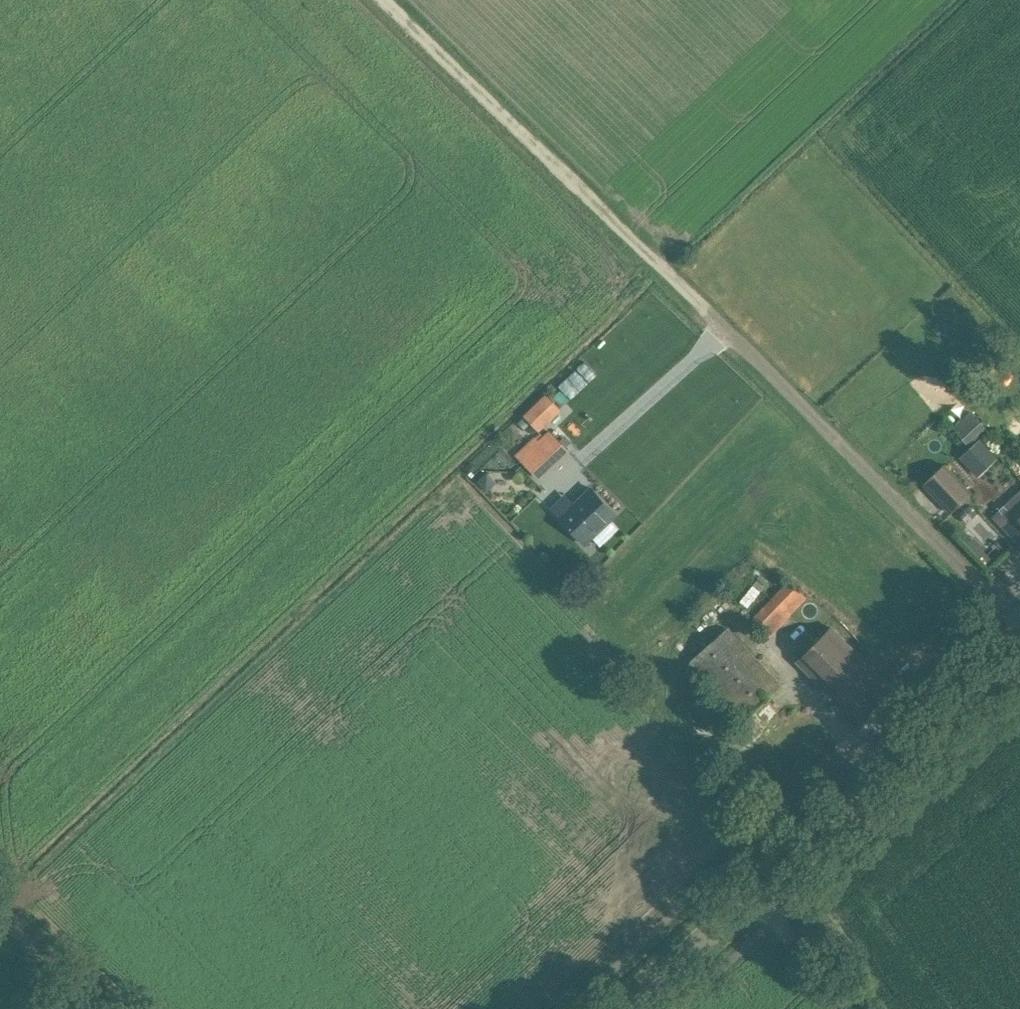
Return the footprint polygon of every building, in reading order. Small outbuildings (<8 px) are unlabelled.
[(524,416),(538,430),(561,408),(547,394),(524,416)] [(954,428),(969,444),(986,429),(971,412),(954,428)] [(1011,428),(1019,434),(1019,415),(1011,428)] [(536,435),(517,454),(534,472),(564,444),(550,429),(543,435),(540,433),(537,436),(536,435)] [(980,439),(970,448),(988,466),(997,458),(980,439)] [(972,493),(945,463),(924,482),(952,512),(972,493)] [(577,501),(575,503),(560,517),(585,543),(592,536),(602,547),(619,530),(610,519),(616,513),(592,487),(577,501)] [(994,515),(1019,543),(1019,492),(994,515)] [(789,580),(773,597),(790,614),(807,597),(789,580)] [(838,694),(862,718),(889,691),(865,667),(868,663),(832,626),(797,660),(834,697),(838,694)] [(781,684),(727,627),(685,667),(739,723),(711,751),(731,772),(785,720),(766,699),(781,684)]
